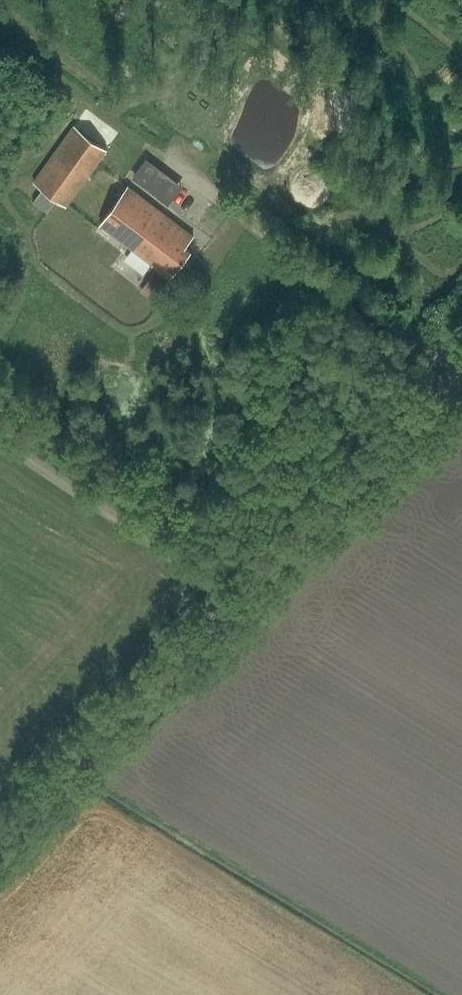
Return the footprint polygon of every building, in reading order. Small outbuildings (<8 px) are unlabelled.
[(47,213),(58,199),(67,206),(108,150),(75,126),(35,182),(44,189),(33,203),(47,213)] [(169,279),(190,251),(186,247),(194,236),(130,188),(101,227),(169,279)]
